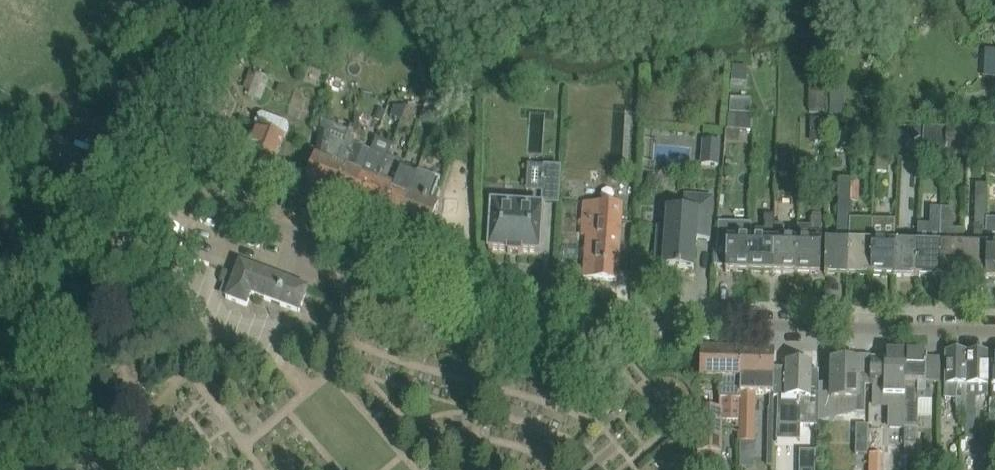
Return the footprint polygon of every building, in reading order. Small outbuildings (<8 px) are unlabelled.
[(262,101),(270,79),(257,74),(249,96),(262,101)] [(809,80),(809,113),(825,113),(825,80),(809,80)] [(436,129),(445,106),(436,106),(429,126),(436,129)] [(402,120),(403,118),(408,107),(394,107),(391,116),(402,120)] [(412,121),(417,107),(408,107),(403,118),(412,121)] [(272,171),(289,126),(288,123),(262,113),(258,116),(246,148),(253,150),(248,162),(272,171)] [(751,131),(752,116),(728,114),(727,130),(728,130),(728,139),(739,140),(740,131),(751,131)] [(826,120),(811,120),(811,144),(826,143),(826,120)] [(695,143),(696,128),(659,126),(659,141),(695,143)] [(946,146),(946,127),(923,126),(923,146),(946,146)] [(968,148),(969,127),(946,127),(946,146),(945,148),(968,148)] [(989,149),(990,128),(969,127),(968,148),(989,149)] [(337,197),(356,145),(355,144),(354,132),(350,130),(346,141),(320,132),(316,154),(305,184),(337,197)] [(372,151),(352,203),(368,209),(388,156),(392,145),(377,139),(372,151)] [(701,165),(718,166),(719,141),(703,140),(701,165)] [(532,164),(543,165),(544,144),(533,143),(532,164)] [(352,203),(372,151),(356,145),(337,197),(352,203)] [(887,173),(888,151),(878,150),(876,172),(887,173)] [(384,215),(403,165),(405,162),(388,156),(368,209),(384,215)] [(384,215),(400,221),(419,171),(403,165),(384,215)] [(542,203),(558,204),(561,168),(545,167),(542,203)] [(419,171),(400,221),(428,232),(439,204),(436,203),(441,192),(437,190),(441,180),(419,171)] [(848,275),(850,220),(851,202),(850,201),(850,181),(840,180),(837,241),(825,240),(824,274),(848,275)] [(859,202),(860,181),(850,181),(850,201),(851,202),(859,202)] [(985,279),(987,219),(988,185),(976,185),(974,245),(963,244),(962,278),(985,279)] [(709,240),(712,198),(683,196),(682,210),(667,209),(666,228),(657,227),(655,265),(663,266),(662,268),(664,268),(664,271),(677,272),(677,269),(694,270),(696,241),(710,242),(710,240),(709,240)] [(521,252),(540,254),(543,208),(525,207),(525,203),(509,202),(509,206),(492,204),(489,251),(508,252),(508,254),(521,255),(521,252)] [(617,282),(623,205),(585,202),(582,236),(587,236),(583,279),(617,282)] [(940,278),(941,209),(930,208),(930,225),(918,224),(917,243),(916,277),(940,278)] [(903,243),(904,226),(906,226),(907,209),(896,209),(895,221),(894,276),(916,277),(917,243),(903,243)] [(953,229),(954,209),(941,209),(940,278),(962,278),(963,244),(964,230),(953,229)] [(775,225),(775,217),(765,216),(765,230),(751,230),(749,272),(773,273),(775,225)] [(820,274),(821,218),(812,217),(811,227),(797,226),(796,240),(795,274),(820,274)] [(987,219),(985,279),(994,279),(994,219),(987,219)] [(871,276),(872,220),(850,220),(848,275),(871,276)] [(894,276),(895,221),(872,220),(871,276),(894,276)] [(749,272),(751,230),(751,224),(719,223),(718,235),(715,235),(713,270),(725,271),(725,272),(749,272)] [(795,274),(796,240),(783,240),(784,225),(775,225),(773,273),(795,274)] [(192,273),(197,260),(178,253),(173,266),(192,273)] [(308,289),(240,263),(226,298),(250,307),(254,296),(299,313),(308,289)] [(740,391),(741,349),(700,348),(699,378),(714,378),(714,384),(719,384),(719,409),(698,408),(697,468),(720,469),(721,425),(739,425),(740,399),(740,391)] [(773,391),(774,369),(774,350),(741,349),(740,391),(740,399),(739,425),(739,443),(756,443),(756,391),(773,391)] [(903,427),(905,353),(884,353),(884,358),(870,358),(869,382),(874,382),(873,406),(890,408),(889,427),(903,427)] [(933,400),(933,384),(939,384),(940,359),(926,359),(926,354),(905,353),(903,427),(918,427),(919,400),(933,400)] [(966,416),(966,354),(945,354),(945,386),(956,386),(956,416),(966,416)] [(987,395),(988,354),(966,354),(966,416),(966,439),(972,439),(973,422),(976,418),(976,411),(975,408),(975,400),(987,395)] [(818,387),(818,418),(832,418),(832,413),(857,414),(857,409),(858,409),(858,400),(864,400),(865,383),(869,383),(870,358),(859,358),(859,364),(832,363),(831,387),(818,387)] [(786,369),(774,369),(773,391),(773,394),(785,394),(785,398),(800,398),(799,426),(818,427),(818,418),(818,395),(811,395),(811,363),(786,362),(786,369)] [(784,409),(773,409),(774,423),(784,423),(784,409)] [(869,426),(868,455),(868,469),(883,469),(884,426),(869,426)] [(916,432),(906,432),(906,445),(915,445),(916,432)] [(867,455),(868,442),(856,441),(855,455),(867,455)]
